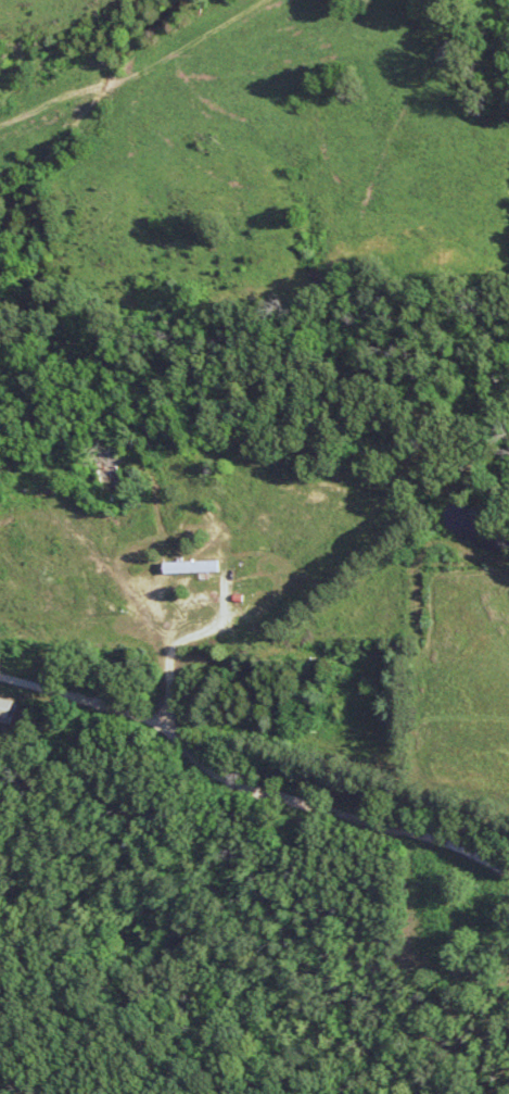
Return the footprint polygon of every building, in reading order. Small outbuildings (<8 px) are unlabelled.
[(170,575),(225,573),(225,561),(170,563),(170,575)] [(0,698),(0,716),(14,719),(18,701),(0,698)]
